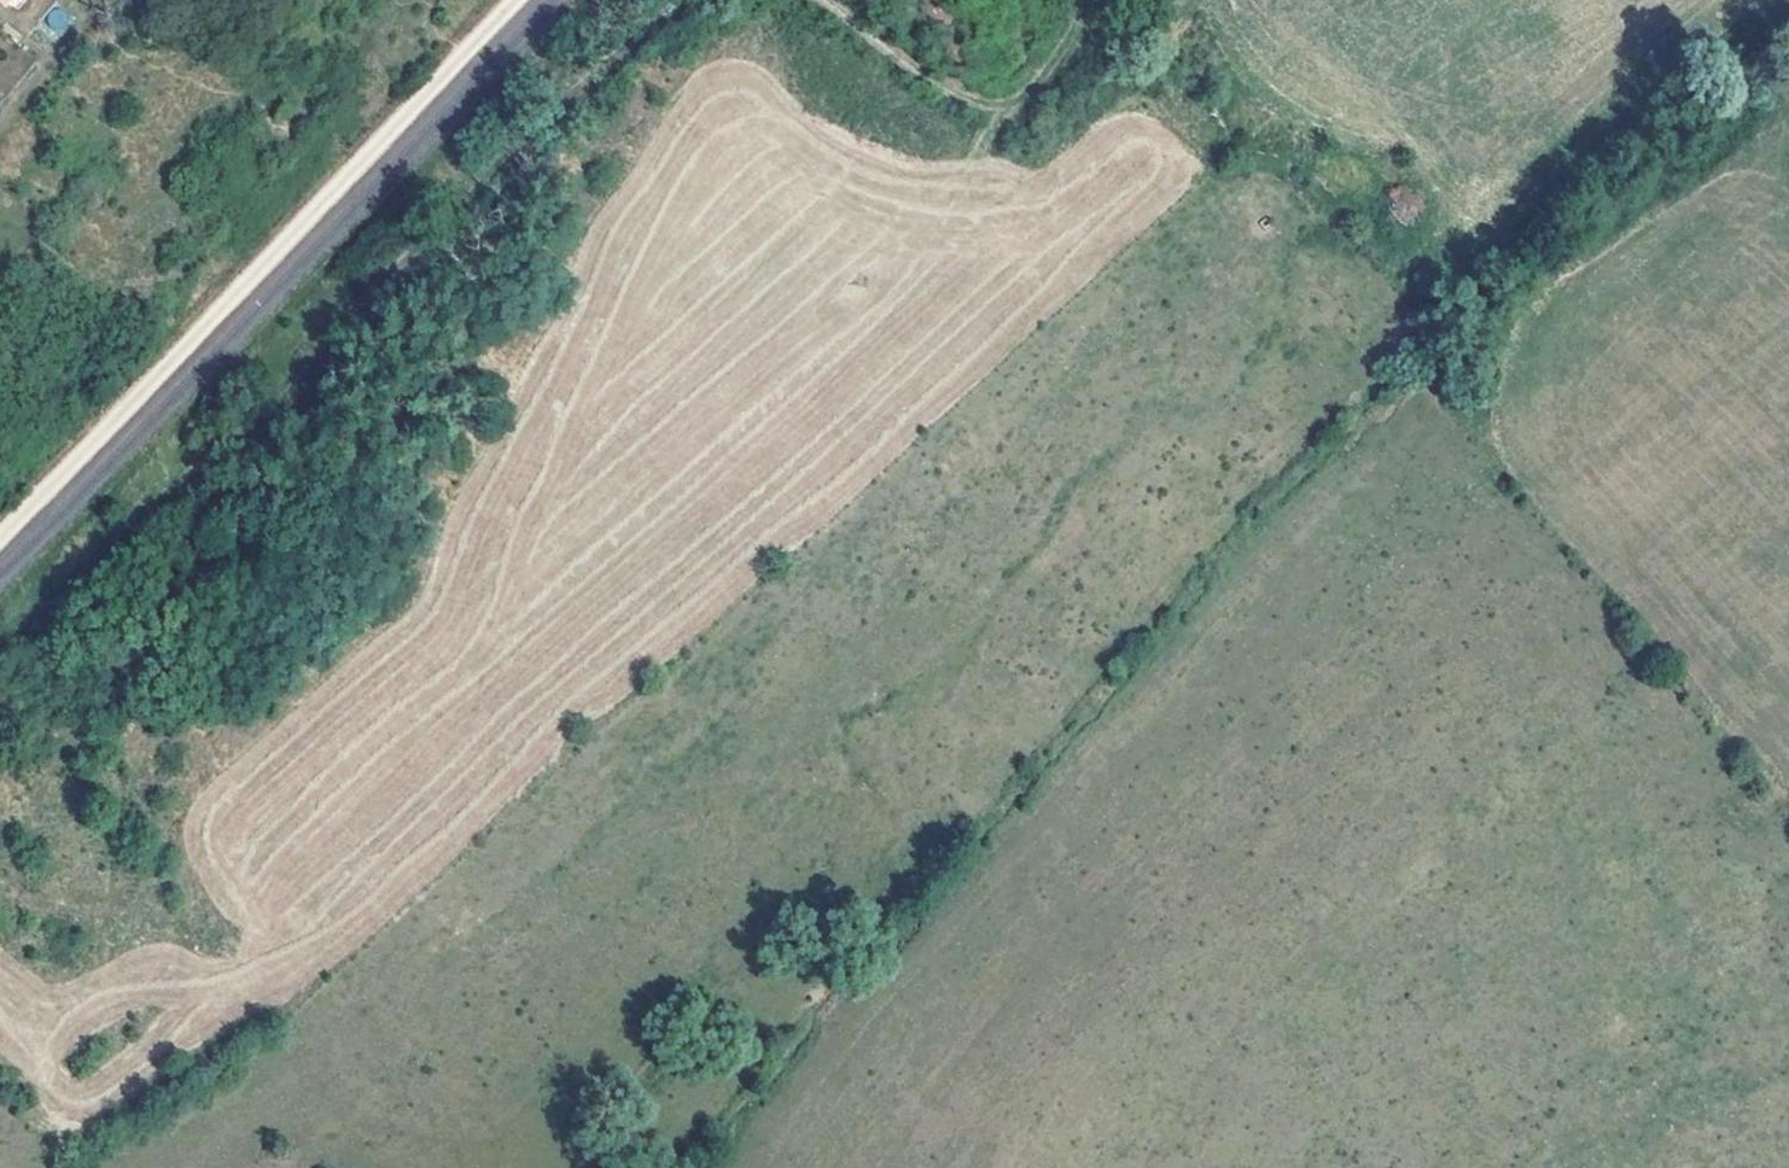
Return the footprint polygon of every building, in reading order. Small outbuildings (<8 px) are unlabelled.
[(4,5),(10,10),(19,0),(9,0),(4,5)]
